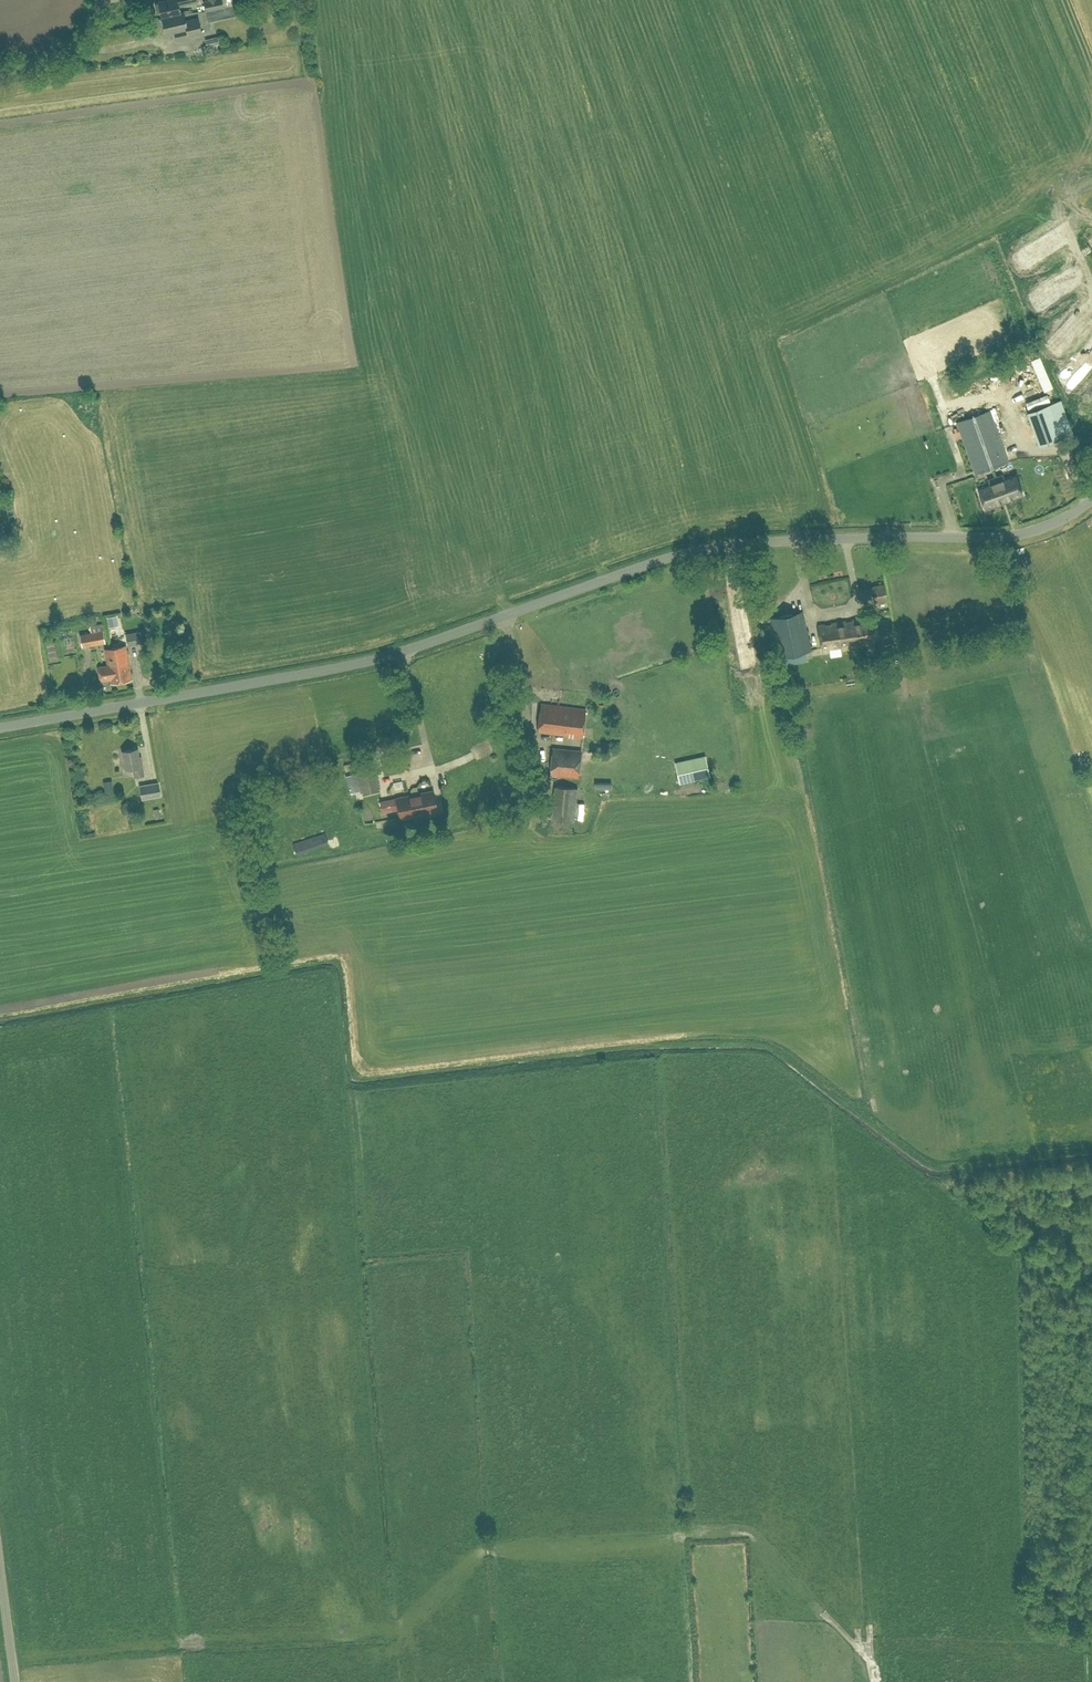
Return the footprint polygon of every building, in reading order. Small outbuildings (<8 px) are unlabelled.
[(180,13),(179,5),(197,1),(197,0),(166,0),(159,2),(159,3),(157,3),(156,5),(157,11),(159,12),(161,12),(162,17),(180,13)] [(223,7),(222,0),(208,0),(203,1),(206,11),(223,7)] [(234,5),(223,7),(206,11),(208,21),(236,15),(234,5)] [(180,13),(162,17),(166,33),(174,31),(176,40),(189,38),(189,35),(202,33),(199,18),(186,21),(184,12),(180,13)] [(219,35),(206,38),(208,46),(221,43),(219,35)] [(1055,403),(1028,412),(1039,446),(1066,436),(1055,403)] [(974,470),(974,471),(1007,459),(1007,458),(989,410),(956,422),(974,470)] [(978,488),(985,509),(1002,503),(1001,502),(1007,500),(1022,494),(1015,474),(1004,479),(1002,474),(988,480),(989,484),(978,488)] [(1038,494),(1044,511),(1055,507),(1049,490),(1038,494)] [(887,600),(886,593),(884,584),(871,587),(874,603),(887,600)] [(802,611),(770,618),(779,658),(811,650),(802,611)] [(111,619),(113,629),(120,627),(118,617),(111,619)] [(845,621),(844,621),(848,647),(865,644),(865,643),(873,641),(873,644),(877,643),(873,617),(851,620),(852,623),(846,624),(845,621)] [(841,648),(848,647),(844,621),(831,623),(831,625),(824,626),(824,624),(817,625),(821,651),(828,650),(828,648),(841,646),(841,648)] [(144,630),(126,633),(128,645),(146,642),(144,630)] [(90,646),(105,643),(102,631),(91,633),(87,634),(90,646)] [(107,664),(128,660),(125,645),(126,645),(126,644),(104,648),(104,649),(107,664)] [(132,678),(128,660),(107,664),(107,665),(98,666),(101,679),(109,678),(110,682),(132,678)] [(582,736),(586,709),(540,703),(537,731),(582,736)] [(612,750),(613,742),(602,741),(601,749),(612,750)] [(578,776),(581,749),(552,746),(550,774),(578,776)] [(134,775),(143,774),(140,755),(139,756),(137,747),(122,750),(125,768),(133,767),(134,775)] [(465,755),(468,761),(476,758),(474,752),(465,755)] [(680,781),(709,775),(704,754),(676,760),(680,781)] [(353,763),(360,790),(377,786),(371,759),(353,763)] [(107,783),(110,792),(116,791),(113,781),(107,783)] [(142,797),(160,794),(158,781),(139,784),(142,797)] [(574,820),(577,787),(554,785),(551,819),(574,820)] [(414,793),(419,814),(437,810),(433,789),(414,793)] [(419,814),(414,793),(396,797),(380,800),(382,811),(399,808),(401,817),(419,814)] [(296,853),(328,842),(324,831),(292,842),(296,853)]
